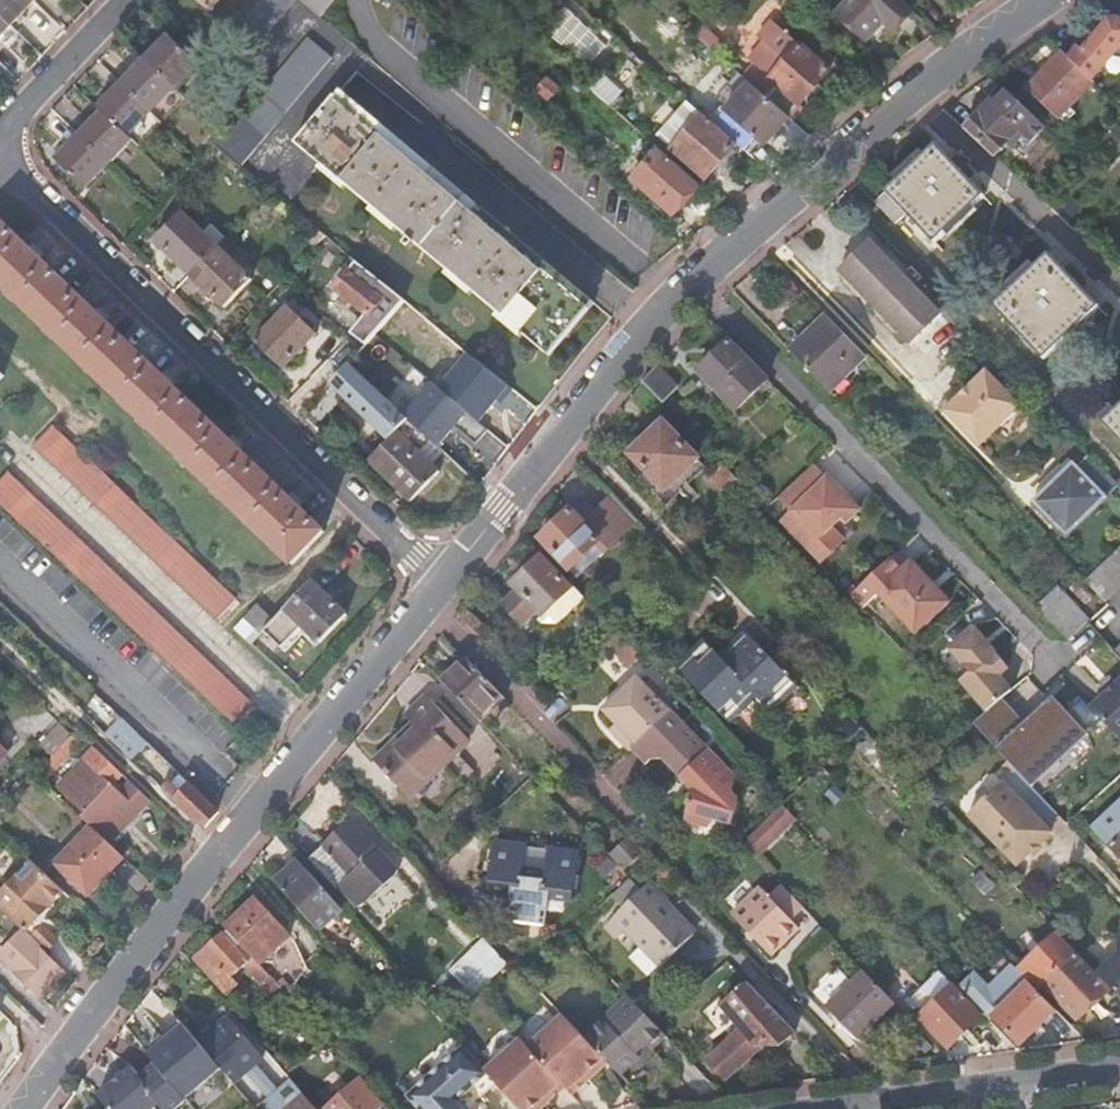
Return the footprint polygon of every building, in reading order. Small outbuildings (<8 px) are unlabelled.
[(10,26),(33,2),(31,0),(0,0),(0,17),(10,26)] [(208,12),(219,0),(196,0),(208,12)] [(209,50),(260,95),(222,135),(215,143),(288,203),(321,164),(410,239),(405,244),(411,250),(416,244),(550,356),(595,302),(367,111),(362,117),(337,97),(369,58),(352,44),(318,15),(300,0),(252,0),(209,50)] [(318,15),(331,0),(300,0),(318,15)] [(902,0),(850,0),(838,14),(867,41),(883,23),(893,31),(913,10),(902,0)] [(550,26),(588,62),(607,42),(568,6),(550,26)] [(10,26),(0,17),(0,37),(10,26)] [(1091,77),(1093,79),(1106,63),(1119,48),(1119,17),(1111,19),(1097,34),(1093,30),(1069,56),(1091,77)] [(781,51),(794,33),(777,21),(765,39),(781,51)] [(703,29),(696,36),(716,54),(723,46),(703,29)] [(168,35),(144,60),(174,88),(197,63),(168,35)] [(766,97),(788,117),(828,71),(795,41),(766,74),(771,79),(770,80),(776,85),(766,97)] [(1106,63),(1119,75),(1119,48),(1106,63)] [(1069,56),(1064,51),(1030,87),(1060,116),(1094,80),(1093,79),(1091,77),(1069,56)] [(174,88),(144,60),(122,84),(150,112),(174,88)] [(600,76),(589,88),(614,110),(623,99),(617,93),(618,92),(600,76)] [(724,112),(713,124),(751,157),(762,145),(763,147),(788,117),(766,97),(749,83),(724,112)] [(150,112),(122,84),(98,108),(102,112),(127,136),(150,112)] [(1046,125),(1009,90),(995,104),(992,101),(981,113),(976,113),(968,121),(966,128),(995,155),(1008,141),(1013,145),(1020,152),(1046,125)] [(657,135),(671,148),(704,178),(734,145),(701,116),(686,102),(657,135)] [(102,112),(79,136),(109,164),(132,140),(127,136),(102,112)] [(109,164),(79,136),(56,160),(85,189),(109,164)] [(970,180),(952,160),(936,144),(874,201),(895,224),(906,214),(934,243),(985,195),(970,180)] [(673,215),(699,185),(658,149),(632,179),(673,215)] [(958,154),(952,160),(970,180),(977,174),(958,154)] [(155,242),(190,275),(217,247),(182,214),(155,242)] [(0,226),(0,285),(292,565),(323,532),(299,507),(288,495),(286,496),(239,451),(240,450),(228,438),(227,439),(173,386),(161,374),(160,375),(106,323),(107,322),(96,311),(95,312),(40,258),(40,257),(29,246),(28,247),(3,223),(0,226)] [(871,242),(839,273),(851,285),(908,342),(939,312),(871,242)] [(217,247),(190,275),(224,308),(251,281),(217,247)] [(1081,287),(1064,269),(1048,253),(993,305),(1044,359),(1100,307),(1081,287)] [(406,302),(357,262),(335,289),(382,327),(406,302)] [(389,332),(413,308),(406,302),(382,327),(389,332)] [(287,308),(255,341),(282,368),(315,334),(287,308)] [(827,316),(790,351),(829,392),(866,357),(827,316)] [(729,339),(697,370),(716,390),(735,409),(767,379),(729,339)] [(657,366),(642,382),(657,398),(662,403),(670,396),(678,387),(673,382),(657,366)] [(986,371),(968,388),(959,397),(955,393),(941,406),(979,446),(1020,407),(986,371)] [(461,379),(433,410),(471,444),(484,429),(478,424),(493,407),(461,379)] [(662,403),(675,416),(682,408),(670,396),(662,403)] [(1103,423),(1119,441),(1119,406),(1103,423)] [(663,422),(631,454),(665,489),(698,458),(663,422)] [(52,424),(31,446),(212,619),(233,597),(52,424)] [(397,431),(368,461),(410,502),(439,472),(397,431)] [(1107,497),(1118,486),(1089,455),(1076,467),(1107,497)] [(1107,497),(1076,467),(1072,463),(1050,484),(1054,488),(1034,506),(1064,537),(1078,524),(1075,520),(1087,509),(1090,513),(1107,497)] [(732,486),(737,481),(722,465),(710,476),(726,492),(732,486)] [(791,513),(779,524),(819,566),(843,543),(831,530),(841,520),(846,525),(860,512),(846,498),(841,493),(827,479),(825,480),(813,467),(777,498),(791,513)] [(0,479),(0,504),(230,722),(250,701),(7,471),(0,479)] [(637,521),(610,493),(594,509),(590,505),(578,516),(570,508),(539,538),(570,570),(599,542),(607,550),(608,549),(615,551),(622,544),(621,537),(637,521)] [(578,578),(607,550),(599,542),(570,570),(578,578)] [(1081,581),(1103,604),(1119,589),(1119,545),(1081,581)] [(895,553),(848,595),(861,608),(876,594),(914,633),(949,601),(911,562),(906,565),(895,553)] [(522,575),(512,584),(543,616),(572,588),(542,556),(536,561),(531,557),(517,570),(522,575)] [(347,615),(312,581),(284,609),(319,644),(347,615)] [(1071,635),(1090,615),(1060,584),(1040,604),(1071,635)] [(261,633),(273,620),(257,604),(251,611),(245,617),(261,633)] [(251,642),(261,633),(245,617),(235,627),(251,642)] [(960,680),(986,711),(1011,690),(999,675),(1002,672),(1004,661),(974,625),(948,647),(969,672),(960,680)] [(743,628),(718,653),(724,658),(749,635),(743,628)] [(619,633),(607,644),(629,666),(640,656),(639,654),(619,633)] [(777,717),(804,691),(749,635),(724,658),(718,653),(708,643),(707,645),(762,702),(767,708),(777,717)] [(707,645),(700,638),(674,665),(679,671),(707,645)] [(679,671),(734,728),(762,702),(707,645),(679,671)] [(442,681),(477,718),(501,695),(466,657),(442,681)] [(610,728),(629,748),(631,746),(637,740),(669,709),(637,675),(602,708),(616,722),(610,728)] [(1090,707),(1119,739),(1119,678),(1090,707)] [(782,724),(810,697),(804,691),(777,717),(782,724)] [(393,744),(374,763),(411,800),(470,741),(425,696),(404,717),(415,729),(397,748),(393,744)] [(740,734),(767,708),(762,702),(734,728),(740,734)] [(663,756),(680,775),(683,772),(707,749),(669,709),(637,740),(653,756),(663,756)] [(167,762),(122,718),(106,736),(127,756),(132,751),(156,774),(167,762)] [(898,790),(910,779),(862,728),(851,738),(850,739),(898,790)] [(76,730),(35,773),(43,780),(84,738),(76,730)] [(1032,732),(1019,744),(1034,761),(1047,749),(1032,732)] [(637,740),(631,746),(646,763),(653,756),(637,740)] [(86,811),(121,773),(93,747),(84,757),(86,759),(60,786),(86,811)] [(683,772),(680,775),(692,787),(681,824),(705,831),(713,823),(729,827),(736,806),(730,800),(735,779),(707,749),(683,772)] [(834,777),(822,765),(810,777),(822,789),(834,777)] [(1059,816),(1014,769),(1002,781),(967,813),(1015,865),(1051,832),(1047,828),(1059,816)] [(214,808),(215,807),(191,784),(183,793),(169,780),(161,788),(200,825),(201,823),(205,826),(217,812),(214,808)] [(1093,829),(1119,858),(1119,803),(1093,829)] [(783,804),(742,843),(756,858),(797,819),(783,804)] [(353,821),(312,856),(360,909),(399,873),(353,821)] [(88,894),(123,856),(91,826),(56,864),(88,894)] [(630,836),(611,854),(625,868),(644,850),(630,836)] [(524,868),(527,847),(500,844),(495,888),(513,891),(510,918),(547,922),(551,896),(570,898),(576,854),(547,850),(544,871),(524,868)] [(547,850),(527,847),(524,868),(544,871),(547,850)] [(298,858),(274,879),(319,930),(343,909),(298,858)] [(0,896),(0,907),(23,930),(42,947),(46,951),(58,938),(38,918),(63,892),(32,862),(0,896)] [(647,882),(613,914),(624,926),(660,964),(692,933),(671,911),(668,914),(659,906),(663,903),(665,901),(647,882)] [(792,919),(804,908),(781,884),(769,896),(761,886),(732,914),(771,954),(800,927),(792,919)] [(256,899),(225,926),(259,964),(290,935),(256,899)] [(624,926),(613,914),(602,925),(613,937),(624,926)] [(1119,998),(1119,919),(1110,928),(1109,943),(1088,964),(1119,998)] [(23,930),(22,931),(0,953),(0,958),(41,998),(65,974),(40,949),(42,947),(23,930)] [(272,981),(227,930),(195,958),(220,987),(244,966),(271,995),(279,988),(272,981)] [(1056,933),(1018,969),(1029,981),(1036,989),(1044,981),(1078,1017),(1108,988),(1074,952),(1056,933)] [(486,936),(456,964),(479,990),(510,962),(486,936)] [(279,988),(295,1006),(300,1002),(295,997),(301,991),(293,983),(304,973),(294,962),(272,981),(279,988)] [(1019,1044),(1056,1009),(1036,989),(1029,981),(1018,969),(1012,963),(989,985),(975,971),(958,987),(989,1020),(992,1017),(1019,1044)] [(982,1015),(939,969),(916,992),(920,996),(909,1006),(918,1016),(948,1047),(982,1015)] [(895,1003),(865,971),(853,984),(839,970),(816,994),(828,1006),(829,1008),(858,1039),(895,1003)] [(741,1028),(708,1059),(726,1079),(766,1043),(769,1047),(779,1048),(796,1033),(747,983),(721,1006),(741,1028)] [(655,1024),(627,995),(583,1036),(603,1057),(619,1075),(639,1056),(635,1052),(645,1043),(651,1049),(665,1035),(655,1024)] [(571,1024),(562,1014),(527,1046),(565,1087),(572,1094),(589,1079),(585,1074),(603,1057),(583,1036),(571,1024)] [(220,1069),(233,1085),(237,1081),(254,1067),(262,1060),(257,1054),(227,1019),(199,1042),(220,1069)] [(185,1098),(220,1069),(199,1042),(181,1020),(162,1035),(167,1041),(158,1049),(156,1048),(155,1049),(149,1054),(156,1063),(185,1098)] [(167,1041),(162,1035),(151,1044),(155,1049),(156,1048),(158,1049),(167,1041)] [(527,1046),(520,1038),(485,1070),(520,1108),(530,1108),(543,1097),(547,1102),(565,1087),(527,1046)] [(462,1045),(406,1097),(417,1108),(469,1108),(459,1098),(487,1073),(462,1045)] [(185,1098),(156,1063),(139,1076),(132,1067),(97,1095),(109,1108),(152,1108),(157,1104),(161,1108),(175,1108),(186,1100),(185,1098)] [(291,1081),(277,1094),(254,1067),(237,1081),(258,1106),(261,1104),(265,1108),(315,1108),(291,1081)] [(325,1108),(377,1108),(381,1105),(358,1079),(325,1108)]
